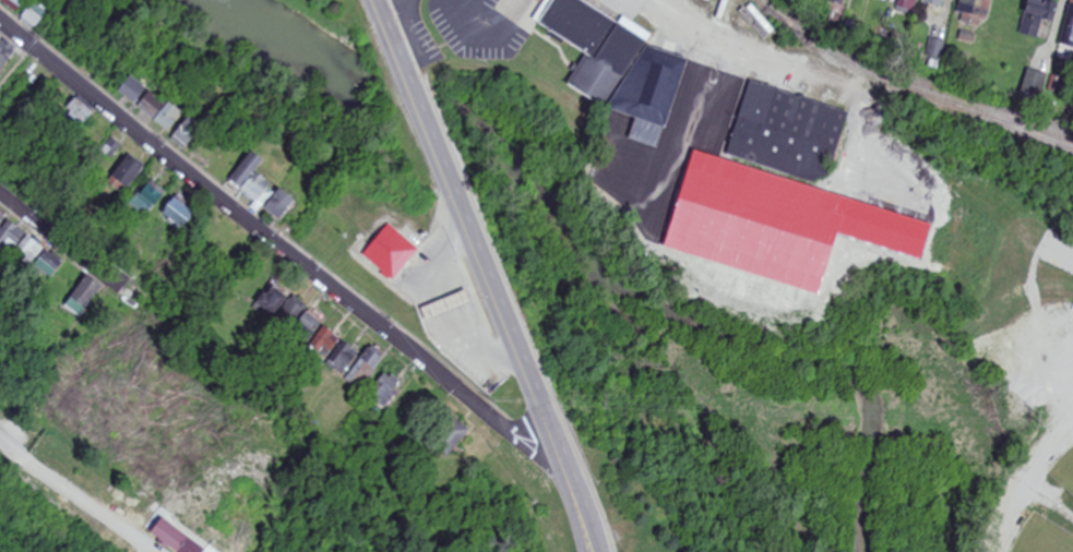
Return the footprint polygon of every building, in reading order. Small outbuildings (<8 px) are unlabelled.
[(533,16),(543,0),(582,0),(610,17),(616,10),(648,29),(599,108),(563,85),(585,49),(533,16)] [(752,80),(727,156),(814,184),(832,175),(853,112),(752,80)] [(382,221),(413,245),(390,275),(359,251),(382,221)]
